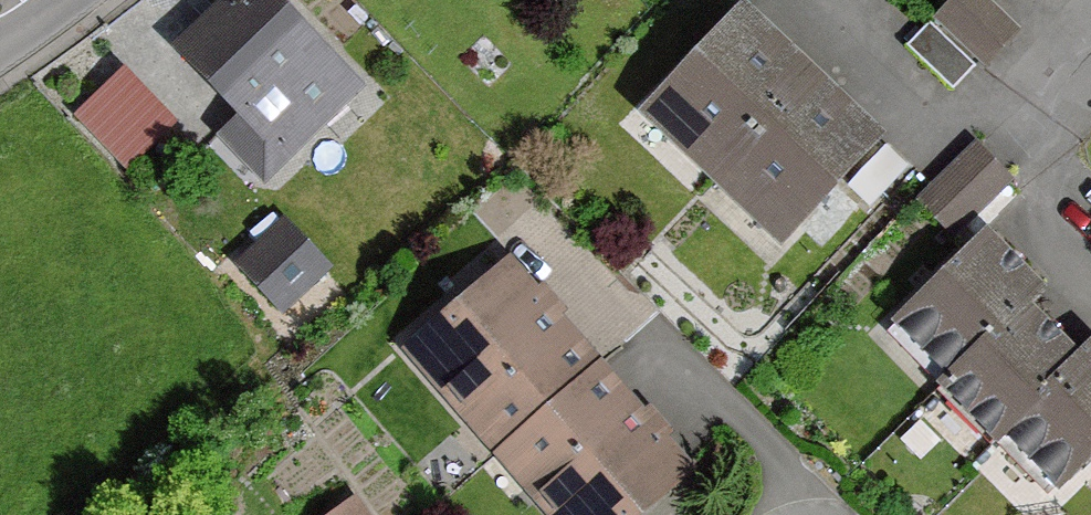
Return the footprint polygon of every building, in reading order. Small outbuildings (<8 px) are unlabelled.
[(1009,48),(959,5),(931,37),(981,80),(1009,48)] [(357,99),(276,15),(196,91),(228,125),(211,142),(260,192),(357,99)] [(734,20),(632,125),(772,260),(874,155),(734,20)] [(966,83),(921,40),(902,59),(947,102),(966,83)] [(174,140),(107,81),(68,124),(135,184),(174,140)] [(1001,195),(974,162),(913,210),(939,244),(1001,195)] [(317,279),(274,232),(222,278),(265,326),(317,279)] [(974,243),(878,341),(934,396),(925,406),(981,460),(994,446),(1050,500),(1090,459),(1090,358),(1083,350),(1072,362),(1026,317),(1037,305),(974,243)] [(498,269),(394,363),(532,514),(653,514),(691,481),(498,269)]
